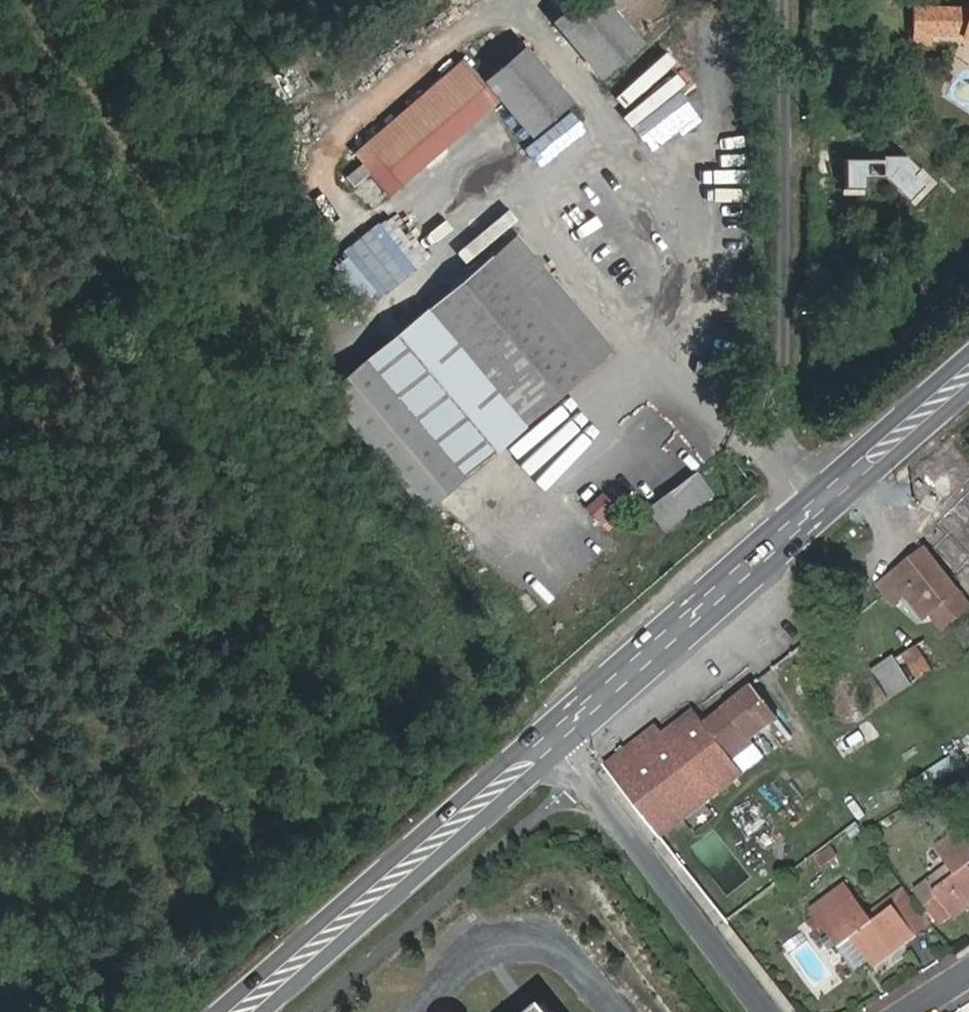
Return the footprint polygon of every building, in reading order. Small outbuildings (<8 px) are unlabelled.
[(600,77),(638,45),(599,0),(577,0),(552,21),(600,77)] [(968,21),(910,20),(910,46),(930,46),(962,45),(965,38),(968,39),(968,19),(968,21)] [(930,46),(910,46),(910,58),(929,57),(930,46)] [(484,81),(533,136),(570,104),(521,49),(484,81)] [(671,49),(619,93),(632,109),(628,113),(644,132),(701,84),(671,49)] [(477,87),(373,177),(388,197),(493,106),(477,87)] [(363,165),(347,178),(354,188),(371,174),(363,165)] [(384,220),(341,256),(378,300),(421,264),(384,220)] [(509,235),(482,259),(583,375),(609,353),(509,235)] [(316,272),(349,312),(368,295),(336,256),(316,272)] [(583,375),(482,259),(357,366),(455,483),(583,375)] [(689,477),(641,512),(657,533),(705,498),(689,477)] [(577,510),(593,531),(609,518),(593,499),(577,510)] [(968,612),(968,605),(927,549),(880,584),(895,604),(907,595),(924,619),(934,612),(946,629),(968,612)] [(895,656),(837,694),(854,722),(882,704),(940,663),(926,641),(897,660),(895,656)] [(653,820),(663,834),(765,756),(753,740),(780,717),(754,683),(708,721),(698,708),(667,733),(661,725),(630,750),(636,758),(615,774),(651,822),(653,820)] [(609,766),(615,774),(636,758),(630,750),(609,766)] [(922,900),(941,928),(968,907),(968,842),(961,830),(938,847),(956,874),(922,900)] [(876,921),(848,884),(814,910),(843,948),(855,939),(875,966),(916,934),(895,906),(876,921)] [(916,934),(932,921),(913,894),(895,906),(916,934)]
